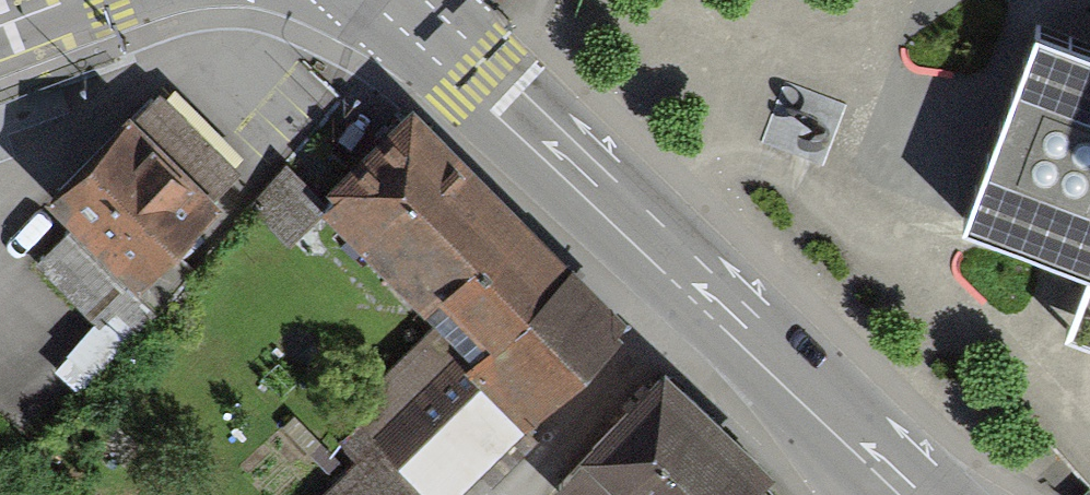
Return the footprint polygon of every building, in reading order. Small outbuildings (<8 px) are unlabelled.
[(1021,65),(958,237),(1072,278),(1049,341),(1089,356),(1089,35),(1039,16),(1021,65)] [(155,95),(62,188),(141,265),(234,173),(155,95)] [(435,330),(473,369),(568,271),(412,119),(317,215),(435,330)] [(634,335),(568,271),(473,369),(465,376),(524,436),(530,441),(634,335)] [(435,330),(328,434),(357,464),(325,494),(418,494),(419,494),(420,494),(463,494),(524,436),(465,376),(473,369),(435,330)] [(753,490),(773,469),(664,361),(549,478),(567,494),(748,494),(753,490)]
